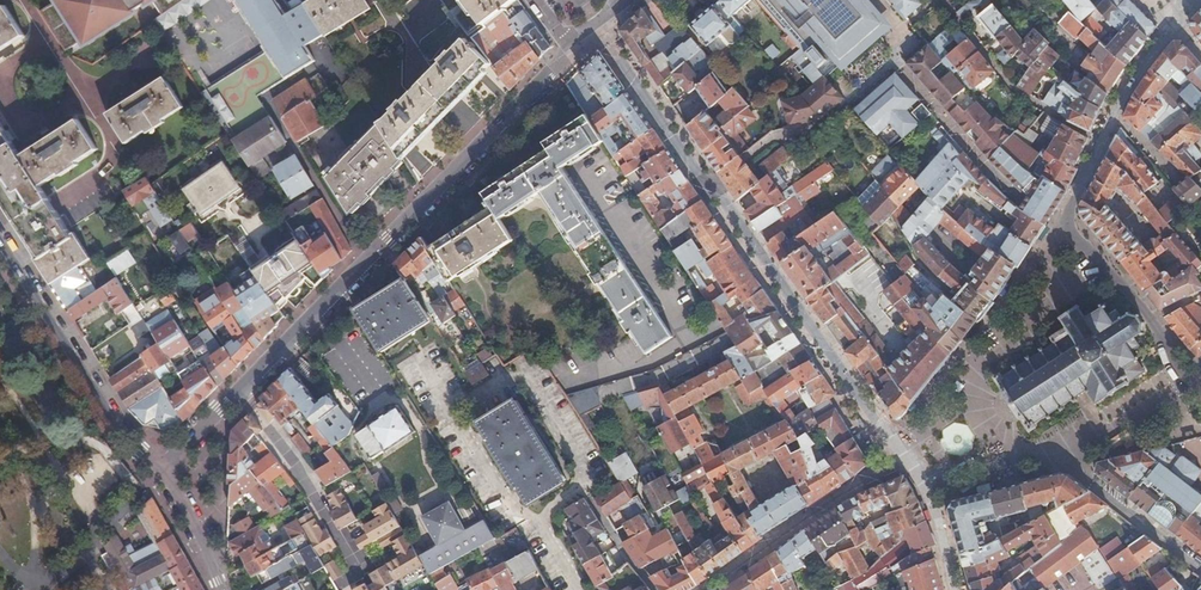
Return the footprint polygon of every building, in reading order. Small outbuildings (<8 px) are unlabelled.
[(40,8),(67,49),(82,39),(84,43),(136,10),(135,9),(144,3),(145,5),(152,0),(52,0),(40,8)] [(163,14),(182,0),(153,0),(163,14)] [(211,0),(186,0),(157,22),(166,34),(211,0)] [(250,165),(287,142),(257,96),(315,60),(305,45),(370,6),(366,0),(309,0),(292,10),(285,0),(235,0),(268,50),(202,93),(250,165)] [(524,8),(518,0),(442,0),(469,34),(483,23),(504,8),(511,18),(518,13),(524,8)] [(594,0),(543,0),(552,14),(562,7),(569,17),(594,0)] [(719,0),(719,1),(733,16),(742,8),(751,0),(719,0)] [(826,77),(839,65),(844,61),(879,31),(852,0),(759,0),(826,77)] [(879,31),(884,26),(861,0),(852,0),(879,31)] [(906,16),(921,3),(924,0),(893,0),(906,16)] [(1011,25),(991,0),(971,0),(956,12),(965,23),(975,14),(977,15),(995,37),(996,37),(1011,25)] [(1083,21),(1098,9),(1091,0),(1065,0),(1083,21)] [(1098,9),(1084,23),(1101,39),(1109,32),(1099,22),(1103,17),(1118,29),(1117,29),(1119,31),(1116,35),(1118,37),(1116,39),(1112,35),(1105,43),(1127,63),(1131,57),(1148,36),(1111,0),(1103,0),(1104,2),(1098,9)] [(1148,36),(1158,25),(1131,0),(1111,0),(1148,36)] [(733,16),(719,1),(714,5),(690,25),(707,45),(723,32),(730,41),(735,42),(739,39),(739,35),(745,30),(733,16)] [(25,34),(5,4),(0,7),(0,49),(25,34)] [(491,62),(494,66),(508,52),(522,37),(511,25),(510,23),(513,21),(511,18),(504,8),(483,23),(485,26),(472,36),(491,62)] [(522,37),(541,57),(552,46),(535,23),(524,8),(518,13),(511,18),(513,21),(510,23),(511,25),(522,37)] [(655,29),(642,9),(620,31),(643,63),(649,58),(637,41),(645,36),(648,40),(657,34),(654,30),(655,29)] [(1101,39),(1084,23),(1071,11),(1061,21),(1079,39),(1081,37),(1096,51),(1084,66),(1095,75),(1092,80),(1109,93),(1119,77),(1122,72),(1127,63),(1105,43),(1101,39)] [(1200,40),(1200,12),(1193,20),(1192,29),(1200,40)] [(1031,25),(1028,21),(1017,33),(1025,43),(1015,53),(1030,66),(1031,65),(1038,72),(1042,67),(1036,60),(1048,45),(1050,43),(1041,35),(1038,32),(1035,29),(1031,25)] [(691,37),(679,24),(663,36),(653,41),(660,53),(662,51),(668,57),(691,37)] [(937,36),(929,43),(953,72),(978,52),(957,25),(952,29),(950,26),(947,28),(945,27),(935,35),(937,36)] [(1017,33),(1011,25),(996,37),(1013,55),(1015,53),(1025,43),(1017,33)] [(786,33),(781,38),(785,43),(787,41),(794,49),(797,46),(786,33)] [(494,66),(510,88),(520,78),(541,57),(522,37),(508,52),(494,66)] [(700,48),(691,37),(668,57),(678,67),(700,48)] [(387,118),(380,122),(401,154),(446,108),(491,62),(465,38),(387,118)] [(1182,41),(1175,41),(1172,45),(1165,53),(1200,89),(1200,63),(1182,41)] [(847,75),(858,87),(894,55),(883,42),(847,75)] [(953,72),(929,43),(907,63),(922,79),(930,72),(938,82),(930,89),(945,105),(970,135),(978,128),(983,134),(976,142),(990,158),(1023,191),(1029,195),(1024,202),(1021,207),(1045,224),(1048,220),(1067,189),(1044,174),(1041,179),(1033,174),(1003,146),(1015,129),(996,115),(994,117),(970,91),(953,72)] [(1030,66),(1016,85),(1028,92),(1059,55),(1048,45),(1036,60),(1042,67),(1038,72),(1031,65),(1030,66)] [(772,46),(764,53),(771,60),(779,53),(772,46)] [(700,48),(678,67),(675,70),(672,72),(688,93),(695,87),(713,72),(718,68),(700,48)] [(788,129),(820,121),(844,98),(823,75),(800,50),(791,58),(813,85),(802,95),(801,96),(781,101),(788,129)] [(978,52),(953,72),(970,91),(994,71),(978,52)] [(1153,68),(1168,82),(1173,76),(1184,86),(1179,92),(1197,109),(1200,106),(1200,89),(1165,53),(1153,68)] [(582,69),(568,84),(574,94),(587,113),(590,117),(610,105),(629,92),(605,56),(595,55),(582,69)] [(649,58),(643,63),(658,84),(663,79),(658,72),(650,59),(649,58)] [(1012,62),(1009,60),(1003,69),(1004,71),(1012,62)] [(296,139),(326,120),(347,98),(340,88),(351,77),(341,61),(307,81),(306,80),(273,101),(296,139)] [(658,72),(663,79),(672,72),(675,70),(669,63),(658,72)] [(1135,95),(1126,116),(1161,150),(1193,120),(1189,115),(1197,109),(1179,92),(1168,82),(1153,68),(1135,95)] [(728,92),(713,72),(695,87),(710,107),(717,101),(720,98),(728,92)] [(930,72),(922,79),(930,89),(938,82),(930,72)] [(1109,93),(1092,80),(1089,77),(1087,79),(1078,72),(1068,83),(1066,81),(1061,87),(1060,86),(1046,103),(1061,112),(1069,119),(1090,130),(1103,103),(1104,101),(1109,93)] [(896,73),(854,110),(889,149),(927,117),(935,125),(939,122),(934,116),(896,73)] [(108,112),(127,142),(187,105),(167,75),(108,112)] [(736,116),(746,107),(749,105),(734,87),(728,92),(720,98),(727,108),(725,110),(729,107),(736,116)] [(655,129),(629,92),(610,105),(590,117),(599,132),(604,139),(614,154),(620,151),(634,141),(635,141),(655,129)] [(686,95),(673,106),(678,113),(691,103),(686,95)] [(686,126),(700,146),(719,130),(736,116),(729,107),(725,110),(717,116),(718,118),(715,121),(706,110),(686,126)] [(723,135),(725,138),(734,131),(736,132),(754,117),(746,107),(736,116),(719,130),(723,135)] [(484,191),(490,200),(502,219),(542,192),(647,354),(674,336),(563,167),(582,154),(604,139),(599,132),(590,117),(587,113),(564,128),(545,141),(549,148),(484,191)] [(1081,150),(1087,137),(1049,114),(1041,127),(1043,131),(1055,138),(1047,150),(1042,148),(1038,154),(1043,158),(1044,156),(1051,161),(1055,155),(1077,170),(1078,168),(1074,165),(1081,150)] [(79,264),(91,256),(75,231),(72,232),(41,184),(98,146),(79,117),(22,153),(0,120),(0,196),(38,254),(34,256),(41,267),(51,283),(79,264)] [(1161,150),(1190,177),(1191,178),(1200,169),(1200,168),(1194,161),(1190,155),(1193,152),(1191,150),(1193,149),(1192,147),(1195,145),(1193,142),(1200,135),(1200,131),(1194,120),(1193,120),(1161,150)] [(349,213),(403,157),(401,154),(380,122),(326,178),(349,213)] [(1024,134),(1028,129),(1022,124),(1017,129),(1024,134)] [(1112,145),(1107,156),(1132,179),(1169,224),(1189,205),(1181,194),(1174,200),(1167,206),(1163,209),(1161,206),(1165,203),(1154,190),(1150,193),(1148,190),(1160,179),(1142,158),(1140,159),(1137,155),(1139,153),(1127,139),(1124,138),(1128,135),(1121,127),(1112,145)] [(970,135),(976,142),(983,134),(978,128),(970,135)] [(1024,134),(1023,135),(1020,139),(1029,146),(1037,134),(1029,128),(1028,129),(1024,134)] [(669,149),(655,129),(635,141),(634,141),(620,151),(626,161),(620,165),(627,174),(635,170),(645,163),(646,163),(642,156),(649,151),(654,158),(669,149)] [(1033,174),(1043,158),(1038,154),(1029,146),(1020,139),(1023,135),(1015,129),(1003,146),(1033,174)] [(700,146),(704,151),(723,135),(719,130),(700,146)] [(946,138),(939,130),(935,136),(941,142),(946,138)] [(719,172),(739,156),(730,145),(725,138),(723,135),(704,151),(719,172)] [(802,145),(807,151),(814,145),(809,140),(802,145)] [(730,145),(739,156),(747,150),(742,145),(739,146),(735,141),(730,145)] [(950,142),(917,181),(925,189),(927,191),(932,195),(945,206),(946,207),(969,177),(952,162),(960,152),(953,146),(950,142)] [(957,142),(953,146),(960,152),(952,162),(969,177),(983,186),(989,179),(988,178),(987,178),(957,142)] [(1195,145),(1192,147),(1193,149),(1191,150),(1193,152),(1190,155),(1194,161),(1200,156),(1200,152),(1195,145)] [(779,165),(792,154),(784,146),(760,165),(761,167),(754,172),(739,156),(719,172),(737,199),(750,188),(768,174),(775,168),(779,165)] [(682,168),(669,149),(654,158),(648,162),(646,163),(645,163),(648,169),(644,172),(649,180),(654,177),(657,183),(661,181),(682,168)] [(273,167),(292,199),(314,185),(295,154),(273,167)] [(1067,189),(1077,170),(1055,155),(1051,161),(1044,156),(1043,158),(1033,174),(1041,179),(1044,174),(1067,189)] [(1107,156),(1081,206),(1083,215),(1094,228),(1122,260),(1177,233),(1169,224),(1132,179),(1107,156)] [(746,211),(753,220),(793,193),(797,191),(814,180),(832,167),(826,159),(788,185),(783,179),(787,176),(779,165),(775,168),(768,174),(750,188),(759,200),(746,211)] [(904,166),(900,161),(879,180),(883,185),(904,166)] [(224,163),(184,190),(197,210),(194,212),(202,224),(215,215),(211,209),(214,207),(216,210),(219,208),(222,211),(227,208),(225,204),(228,202),(226,199),(229,197),(233,203),(248,193),(240,181),(238,183),(224,163)] [(917,181),(904,166),(883,185),(899,204),(900,206),(902,204),(911,195),(916,200),(914,203),(915,203),(916,203),(927,191),(925,189),(917,181)] [(682,168),(661,181),(657,183),(647,189),(639,193),(663,229),(684,214),(704,200),(682,168)] [(1200,188),(1200,169),(1191,178),(1200,188)] [(635,170),(627,174),(639,193),(647,189),(641,179),(635,170)] [(1189,205),(1190,205),(1200,196),(1200,188),(1191,178),(1190,177),(1176,188),(1178,191),(1181,194),(1189,205)] [(146,178),(125,191),(134,205),(144,198),(155,191),(151,185),(146,178)] [(879,180),(878,179),(857,197),(863,205),(867,210),(880,224),(881,225),(892,214),(891,212),(899,204),(883,185),(879,180)] [(1045,225),(1045,224),(1021,207),(1018,205),(989,179),(983,186),(980,190),(1015,214),(1012,219),(1013,221),(1016,223),(1010,231),(1031,247),(1037,238),(1045,225)] [(814,180),(797,191),(793,193),(795,196),(800,193),(810,208),(806,211),(815,224),(827,216),(824,212),(819,216),(807,198),(820,188),(814,180)] [(1176,188),(1169,180),(1162,185),(1171,197),(1178,191),(1176,188)] [(316,189),(303,197),(308,204),(319,222),(323,228),(342,260),(351,251),(316,189)] [(921,207),(932,195),(927,191),(916,203),(917,204),(921,207)] [(1174,200),(1181,194),(1178,191),(1171,197),(1174,200)] [(795,196),(793,193),(753,220),(768,242),(791,226),(797,236),(815,224),(806,211),(810,208),(800,193),(795,196)] [(1017,268),(1018,267),(985,242),(952,218),(943,209),(945,206),(932,195),(921,207),(912,217),(908,212),(909,211),(908,210),(908,211),(898,221),(913,244),(918,253),(939,275),(950,264),(951,263),(934,245),(936,243),(933,239),(930,241),(927,237),(929,234),(928,232),(940,221),(960,237),(957,241),(966,248),(969,245),(983,256),(972,270),(978,275),(971,283),(992,300),(997,294),(1015,266),(1017,268)] [(430,248),(438,260),(452,281),(484,260),(516,239),(502,219),(490,200),(487,201),(491,207),(430,248)] [(663,229),(676,249),(683,244),(677,235),(687,228),(693,224),(701,236),(707,247),(702,250),(708,261),(735,245),(704,200),(684,214),(663,229)] [(163,201),(150,209),(161,228),(174,220),(163,201)] [(900,206),(899,204),(891,212),(892,214),(897,220),(898,221),(908,211),(902,204),(900,206)] [(952,218),(985,242),(995,229),(969,209),(968,211),(961,205),(952,218)] [(825,283),(826,286),(833,281),(869,254),(843,223),(834,211),(827,216),(815,224),(797,236),(804,245),(781,261),(807,297),(825,283)] [(191,222),(179,230),(183,236),(187,234),(190,239),(197,233),(191,222)] [(690,233),(693,238),(694,238),(695,240),(698,238),(701,236),(693,224),(687,228),(690,233)] [(881,225),(880,224),(872,233),(877,239),(886,231),(881,225)] [(1024,257),(1031,247),(1010,231),(999,224),(995,229),(985,242),(1018,267),(1024,257)] [(299,241),(324,278),(332,270),(312,239),(311,239),(305,230),(303,226),(293,231),(297,237),(299,241)] [(804,245),(797,236),(791,226),(768,242),(781,261),(804,245)] [(886,231),(877,239),(885,249),(895,241),(886,231)] [(1133,273),(1145,289),(1164,278),(1167,283),(1191,268),(1195,267),(1193,265),(1200,258),(1199,257),(1178,232),(1177,233),(1122,260),(1133,273)] [(414,245),(408,251),(420,268),(418,270),(420,273),(422,271),(438,260),(430,248),(423,236),(414,245)] [(299,241),(297,237),(277,251),(276,254),(277,256),(299,241)] [(711,303),(727,329),(736,322),(725,305),(743,292),(749,300),(766,289),(758,278),(757,278),(735,245),(708,261),(702,250),(695,240),(694,238),(693,238),(683,244),(676,249),(699,285),(704,282),(716,300),(711,303)] [(301,286),(304,282),(309,277),(317,285),(324,278),(299,241),(277,256),(273,259),(255,271),(277,305),(286,297),(288,299),(293,293),(301,286)] [(895,241),(885,249),(891,256),(898,264),(907,254),(895,241)] [(251,245),(241,251),(246,258),(256,251),(251,245)] [(126,267),(137,260),(129,248),(118,255),(107,262),(115,274),(126,267)] [(404,255),(396,263),(405,277),(413,273),(416,277),(423,273),(422,271),(420,273),(418,270),(420,268),(408,251),(404,255)] [(907,254),(898,264),(905,273),(912,266),(915,263),(907,254)] [(252,267),(255,271),(273,259),(271,256),(269,256),(252,267)] [(58,298),(66,310),(84,298),(76,287),(89,279),(88,276),(88,275),(83,268),(82,269),(79,264),(51,283),(49,284),(58,298)] [(983,312),(992,300),(971,283),(950,264),(939,275),(962,295),(956,303),(977,320),(983,312)] [(229,282),(265,338),(271,331),(285,317),(280,309),(277,305),(255,271),(252,267),(229,282)] [(1160,309),(1188,291),(1191,293),(1200,286),(1200,281),(1193,271),(1197,269),(1195,267),(1191,268),(1167,283),(1164,278),(1145,289),(1153,300),(1160,309)] [(950,354),(962,340),(943,317),(922,293),(905,273),(891,282),(894,286),(950,354)] [(119,312),(123,309),(134,302),(116,275),(91,292),(84,298),(66,310),(73,320),(109,298),(119,312)] [(310,288),(314,288),(317,285),(309,277),(304,282),(310,288)] [(356,314),(379,352),(405,335),(431,318),(408,280),(382,297),(356,314)] [(155,288),(161,297),(171,290),(166,281),(155,288)] [(838,288),(833,281),(826,286),(825,287),(846,313),(874,347),(895,379),(914,400),(923,388),(950,354),(894,286),(891,282),(883,289),(905,316),(895,324),(911,345),(902,354),(903,355),(895,362),(874,334),(869,326),(866,321),(851,303),(838,288)] [(246,335),(254,348),(265,338),(229,282),(223,286),(217,290),(233,314),(234,316),(240,311),(244,318),(241,321),(245,328),(242,330),(245,334),(246,335)] [(825,287),(826,286),(825,283),(807,297),(827,325),(831,323),(835,320),(846,313),(825,287)] [(195,299),(238,365),(247,356),(254,348),(246,335),(233,343),(220,323),(233,314),(217,290),(215,286),(205,292),(195,299)] [(302,287),(301,286),(293,293),(294,295),(298,295),(302,291),(302,287)] [(968,332),(977,320),(956,303),(946,294),(940,300),(928,288),(922,293),(943,317),(962,340),(968,332)] [(462,309),(467,305),(464,300),(457,289),(446,296),(451,304),(456,312),(462,309)] [(766,289),(749,300),(746,302),(751,310),(756,318),(765,315),(781,311),(766,289)] [(171,301),(176,297),(171,290),(161,297),(165,304),(171,301)] [(445,325),(454,319),(459,316),(456,312),(451,304),(446,296),(440,299),(432,304),(445,325)] [(277,305),(280,309),(287,302),(288,299),(286,297),(277,305)] [(123,309),(130,322),(142,314),(134,302),(123,309)] [(1181,308),(1200,330),(1200,306),(1195,302),(1187,305),(1181,308)] [(1026,423),(1030,430),(1035,426),(1033,423),(1045,415),(1047,418),(1050,416),(1048,413),(1059,406),(1060,409),(1063,407),(1061,405),(1072,398),(1073,400),(1076,399),(1074,396),(1084,390),(1087,394),(1088,393),(1095,404),(1111,393),(1129,382),(1145,371),(1138,359),(1132,350),(1140,345),(1135,336),(1140,332),(1143,333),(1144,331),(1142,330),(1143,323),(1145,323),(1145,320),(1142,321),(1138,316),(1140,313),(1138,312),(1136,314),(1130,312),(1129,310),(1127,311),(1127,313),(1122,316),(1116,309),(1109,314),(1103,306),(1086,317),(1078,304),(1060,316),(1068,327),(1055,336),(1053,334),(1050,336),(1051,338),(1054,342),(1044,349),(1042,346),(1039,347),(1041,351),(1031,358),(1029,354),(1026,356),(1028,359),(1017,366),(1015,363),(1012,365),(1015,368),(1002,376),(1000,373),(994,377),(998,383),(1000,383),(1004,389),(1002,390),(1008,399),(1010,398),(1016,407),(1014,409),(1020,418),(1022,417),(1026,423)] [(1191,348),(1200,339),(1200,330),(1181,308),(1166,317),(1170,321),(1180,334),(1180,335),(1191,348)] [(756,318),(749,319),(764,343),(769,350),(783,341),(796,333),(781,311),(765,315),(756,318)] [(874,347),(846,313),(835,320),(831,323),(827,325),(835,336),(842,347),(852,340),(855,345),(852,348),(851,346),(845,350),(867,381),(883,399),(882,400),(898,421),(908,411),(914,400),(895,379),(874,347)] [(142,314),(130,322),(134,327),(132,328),(135,333),(137,332),(138,334),(149,327),(142,314)] [(727,329),(729,332),(738,346),(726,352),(730,359),(739,372),(742,377),(745,381),(763,369),(760,365),(754,369),(745,356),(764,343),(749,319),(745,314),(744,315),(736,322),(727,329)] [(180,350),(191,343),(174,318),(163,324),(153,331),(159,341),(169,357),(180,350)] [(654,370),(600,386),(603,403),(625,396),(633,393),(639,392),(662,384),(726,352),(738,346),(729,332),(654,370)] [(769,350),(776,361),(803,343),(796,333),(783,341),(769,350)] [(213,355),(227,376),(232,371),(236,367),(222,347),(215,335),(205,341),(212,351),(212,353),(213,355)] [(206,365),(218,385),(221,382),(227,376),(213,355),(212,353),(212,351),(205,341),(202,336),(191,343),(202,360),(206,365)] [(1200,357),(1200,356),(1200,339),(1191,348),(1195,351),(1200,357)] [(143,354),(154,371),(165,364),(171,372),(177,368),(169,357),(159,341),(142,353),(143,354)] [(763,369),(745,381),(752,392),(764,384),(767,389),(791,374),(814,358),(803,343),(776,361),(763,369)] [(306,351),(304,354),(311,361),(314,359),(306,351)] [(114,384),(118,392),(154,371),(143,354),(126,365),(109,377),(114,384)] [(791,374),(767,389),(783,413),(787,410),(791,407),(786,398),(799,390),(808,385),(825,374),(814,358),(791,374)] [(739,372),(730,359),(667,393),(694,442),(696,447),(702,444),(706,441),(701,433),(706,431),(695,413),(693,414),(689,406),(742,377),(739,372)] [(995,359),(977,366),(980,373),(998,365),(995,359)] [(299,366),(298,367),(308,379),(316,372),(305,360),(299,366)] [(482,363),(466,373),(473,384),(489,374),(482,363)] [(184,380),(200,404),(207,397),(218,385),(206,365),(184,380)] [(338,405),(340,404),(330,392),(318,401),(291,367),(279,379),(301,406),(315,423),(316,425),(333,446),(348,435),(353,424),(345,415),(338,405)] [(123,398),(129,407),(146,397),(164,386),(159,379),(154,371),(118,392),(123,398)] [(838,394),(825,374),(808,385),(821,404),(831,398),(832,399),(835,396),(838,394)] [(261,398),(263,400),(282,426),(287,421),(285,418),(301,406),(279,379),(268,390),(261,398)] [(169,394),(185,419),(190,413),(200,404),(184,380),(180,383),(182,385),(179,387),(182,391),(179,392),(176,389),(169,394)] [(752,392),(745,381),(737,386),(749,405),(764,395),(779,418),(784,415),(783,413),(767,389),(764,384),(752,392)] [(662,384),(639,392),(645,403),(647,407),(661,400),(671,420),(658,427),(666,441),(668,445),(673,453),(694,442),(667,393),(662,384)] [(841,452),(858,474),(872,463),(871,461),(863,449),(856,437),(832,399),(831,398),(821,404),(808,385),(799,390),(805,399),(810,408),(821,426),(829,437),(841,452)] [(169,426),(185,419),(169,394),(164,386),(146,397),(129,407),(143,423),(164,428),(169,426)] [(600,386),(569,395),(583,416),(589,412),(603,405),(603,403),(600,386)] [(480,422),(531,504),(565,483),(513,402),(480,422)] [(356,435),(373,458),(385,450),(386,451),(416,430),(398,404),(367,425),(368,426),(356,435)] [(783,413),(784,415),(787,419),(794,430),(795,429),(800,438),(800,439),(810,433),(821,426),(810,408),(804,412),(797,416),(791,407),(787,410),(783,413)] [(855,419),(863,431),(866,429),(858,417),(855,419)] [(232,437),(232,453),(237,453),(242,445),(248,441),(254,447),(261,440),(244,419),(239,424),(234,429),(233,434),(232,437)] [(752,518),(763,536),(784,522),(786,521),(810,506),(796,484),(761,504),(742,469),(777,450),(796,484),(814,473),(805,447),(795,452),(790,443),(800,438),(795,429),(794,430),(787,419),(724,452),(734,472),(727,476),(735,494),(737,496),(737,497),(741,495),(744,493),(757,515),(752,518)] [(862,432),(863,431),(855,419),(854,420),(862,432)] [(316,425),(315,423),(309,428),(330,455),(332,454),(337,459),(316,472),(326,486),(352,471),(333,446),(316,425)] [(810,433),(818,444),(819,445),(823,441),(824,441),(829,437),(821,426),(810,433)] [(297,433),(291,438),(304,456),(311,451),(297,433)] [(810,506),(811,507),(823,499),(846,482),(828,458),(823,451),(817,455),(817,454),(814,447),(818,444),(810,433),(800,439),(805,447),(814,473),(796,484),(810,506)] [(863,449),(871,461),(874,458),(875,455),(863,436),(860,435),(856,437),(863,449)] [(259,451),(262,448),(265,445),(261,440),(254,447),(259,451)] [(708,440),(706,441),(702,444),(696,447),(705,463),(715,480),(716,482),(727,476),(734,472),(724,452),(717,456),(708,440)] [(717,456),(724,452),(720,444),(708,440),(717,456)] [(828,458),(846,482),(849,480),(858,474),(841,452),(835,456),(823,441),(819,445),(823,451),(828,458)] [(232,485),(252,470),(258,467),(257,465),(242,445),(237,453),(232,453),(231,453),(230,466),(229,484),(232,485)] [(258,467),(252,470),(262,482),(278,504),(283,510),(290,506),(292,505),(286,497),(285,498),(272,481),(285,470),(272,453),(265,445),(262,448),(265,452),(268,456),(265,459),(257,465),(258,467)] [(1164,446),(1145,451),(1158,461),(1176,474),(1200,493),(1200,492),(1200,469),(1183,456),(1181,456),(1179,458),(1164,446)] [(259,451),(265,459),(268,456),(265,452),(262,448),(259,451)] [(1158,461),(1145,451),(1129,455),(1110,460),(1137,481),(1141,476),(1138,473),(1144,466),(1150,470),(1158,461)] [(621,483),(632,502),(640,498),(637,493),(641,473),(629,452),(610,463),(613,468),(621,483)] [(128,457),(123,461),(128,469),(134,465),(128,457)] [(1137,481),(1110,460),(1104,461),(1098,463),(1096,471),(1129,497),(1140,483),(1137,481)] [(1200,492),(1200,493),(1176,474),(1158,461),(1150,470),(1147,474),(1196,510),(1200,504),(1200,492)] [(684,474),(693,491),(708,484),(715,480),(705,463),(684,474)] [(228,505),(228,507),(245,495),(250,491),(266,512),(267,511),(271,518),(282,512),(283,511),(283,510),(278,504),(262,482),(252,470),(232,485),(228,505)] [(372,476),(385,498),(391,495),(378,473),(372,476)] [(1037,479),(1021,483),(1031,522),(1038,518),(1037,512),(1035,513),(1034,507),(1058,500),(1060,507),(1064,505),(1090,491),(1070,475),(1060,473),(1037,479)] [(907,475),(861,496),(865,504),(869,512),(877,508),(878,511),(894,502),(898,510),(921,499),(913,486),(907,475)] [(658,479),(644,488),(657,511),(657,512),(662,509),(660,505),(670,499),(658,479)] [(734,535),(745,552),(753,546),(756,544),(740,518),(736,513),(729,502),(727,499),(716,482),(715,480),(708,484),(708,485),(725,519),(734,535)] [(1140,483),(1129,497),(1177,535),(1189,519),(1181,512),(1177,517),(1179,512),(1179,509),(1178,504),(1175,501),(1174,499),(1170,498),(1166,497),(1162,499),(1158,502),(1161,497),(1141,482),(1140,483)] [(632,502),(621,483),(608,491),(596,498),(607,516),(608,516),(625,506),(632,502)] [(1001,522),(1004,536),(1031,522),(1021,483),(1004,488),(992,491),(1001,522)] [(693,491),(694,493),(708,485),(708,484),(693,491)] [(949,508),(962,554),(988,544),(999,539),(997,534),(995,533),(986,537),(982,522),(987,521),(988,526),(1001,522),(992,491),(975,495),(954,501),(949,508)] [(1098,498),(1090,491),(1064,505),(1075,523),(1108,505),(1098,498)] [(740,518),(756,544),(761,541),(765,538),(763,536),(752,518),(757,515),(744,493),(741,495),(737,497),(747,513),(740,518)] [(851,501),(840,506),(850,527),(858,522),(867,518),(865,514),(869,512),(865,504),(861,496),(851,501)] [(387,502),(395,514),(402,510),(395,497),(387,502)] [(592,509),(584,498),(570,507),(574,512),(571,514),(574,519),(570,522),(575,532),(587,526),(599,519),(592,509)] [(167,570),(171,568),(166,556),(180,546),(153,499),(139,513),(156,542),(135,552),(131,545),(125,548),(117,535),(106,547),(108,552),(102,555),(123,589),(159,589),(157,586),(153,579),(167,570)] [(924,509),(921,499),(898,510),(891,513),(887,516),(874,523),(877,528),(892,519),(893,522),(878,531),(881,535),(895,527),(898,534),(887,545),(892,552),(910,534),(908,527),(928,520),(924,509)] [(419,556),(430,575),(496,537),(485,519),(465,530),(449,501),(422,517),(438,545),(419,556)] [(1196,510),(1189,519),(1177,535),(1189,544),(1200,553),(1200,525),(1199,523),(1200,520),(1200,504),(1196,510)] [(999,539),(988,544),(962,554),(964,558),(973,589),(1003,589),(1015,579),(1031,565),(1049,553),(1071,535),(1068,531),(1076,525),(1075,523),(1064,505),(1060,507),(1038,518),(1031,522),(1004,536),(999,539)] [(819,520),(806,529),(819,549),(828,561),(828,562),(828,563),(842,555),(836,544),(854,535),(852,532),(850,527),(840,506),(819,520)] [(679,514),(676,516),(690,541),(696,551),(711,576),(717,572),(745,552),(734,535),(727,539),(725,536),(716,542),(714,539),(703,546),(687,518),(686,518),(682,512),(679,514)] [(357,547),(358,547),(361,552),(359,554),(371,575),(373,574),(379,584),(406,568),(374,513),(351,526),(359,540),(358,541),(358,542),(357,542),(357,543),(357,544),(357,545),(357,546),(357,547)] [(649,513),(641,517),(649,530),(656,526),(649,513)] [(649,530),(641,517),(634,521),(626,525),(632,538),(648,531),(649,530)] [(580,555),(596,545),(591,536),(598,532),(605,529),(605,528),(599,519),(587,526),(575,532),(576,533),(581,541),(574,545),(580,555)] [(862,589),(869,589),(895,577),(893,573),(891,569),(919,550),(934,545),(938,544),(928,520),(908,527),(910,534),(892,552),(885,558),(872,569),(859,577),(862,589)] [(227,529),(227,539),(228,539),(233,539),(249,531),(244,522),(231,529),(227,529)] [(306,534),(299,522),(287,528),(293,540),(294,540),(306,534)] [(858,522),(850,527),(852,532),(856,530),(861,528),(858,522)] [(720,532),(724,533),(718,524),(716,523),(713,525),(717,531),(720,532)] [(871,541),(885,558),(892,552),(887,545),(881,535),(878,531),(877,528),(874,523),(868,530),(871,541)] [(233,539),(228,539),(236,556),(262,543),(268,553),(275,550),(270,540),(271,538),(268,533),(266,532),(261,524),(249,531),(233,539)] [(1049,553),(1031,565),(1038,576),(1044,587),(1084,557),(1105,588),(1120,578),(1109,560),(1100,546),(1090,531),(1083,524),(1080,527),(1078,528),(1071,535),(1049,553)] [(626,525),(616,529),(623,542),(632,538),(626,525)] [(1068,531),(1071,535),(1078,528),(1076,525),(1068,531)] [(856,530),(852,532),(854,535),(858,545),(860,549),(866,545),(871,541),(868,530),(863,532),(861,528),(856,530)] [(791,540),(785,545),(800,570),(805,578),(812,583),(821,571),(821,570),(823,568),(817,559),(807,565),(803,559),(819,549),(806,529),(791,540)] [(632,538),(623,542),(638,560),(643,566),(665,555),(672,566),(680,562),(676,554),(680,551),(677,547),(671,535),(668,530),(660,534),(652,538),(648,531),(632,538)] [(571,535),(567,538),(569,541),(570,540),(574,545),(581,541),(576,533),(571,535)] [(312,544),(306,534),(294,540),(301,552),(313,546),(312,544)] [(1162,548),(1145,535),(1130,545),(1142,562),(1162,548)] [(497,539),(495,541),(502,552),(509,548),(502,537),(497,539)] [(687,564),(699,584),(704,581),(711,576),(696,551),(690,541),(677,547),(680,551),(684,558),(687,564)] [(262,543),(236,556),(237,556),(240,554),(245,564),(268,553),(262,543)] [(580,555),(587,565),(601,555),(602,555),(596,545),(580,555)] [(794,571),(797,571),(800,570),(785,545),(778,550),(770,556),(788,589),(800,589),(794,571)] [(855,580),(859,577),(872,569),(860,549),(858,545),(843,554),(842,555),(828,563),(829,563),(833,570),(835,572),(846,564),(855,580)] [(893,573),(895,577),(898,576),(937,556),(934,545),(919,550),(891,569),(893,573)] [(1135,588),(1128,573),(1142,562),(1130,545),(1109,560),(1120,578),(1125,587),(1127,589),(1136,589),(1135,588)] [(175,566),(187,558),(184,552),(180,546),(166,556),(171,568),(175,566)] [(268,553),(245,564),(251,576),(258,573),(287,557),(281,546),(275,550),(268,553)] [(325,566),(313,546),(301,552),(294,556),(293,554),(287,557),(258,573),(263,583),(308,560),(314,572),(325,566)] [(511,560),(508,562),(517,579),(539,568),(529,550),(511,560)] [(614,573),(620,568),(609,551),(602,555),(614,573)] [(1018,556),(1020,563),(1029,557),(1026,551),(1018,556)] [(1172,556),(1169,553),(1159,561),(1166,569),(1177,560),(1172,556)] [(600,586),(605,582),(616,576),(614,573),(602,555),(601,555),(587,565),(600,586)] [(770,556),(760,563),(751,571),(751,573),(759,589),(768,589),(767,588),(776,583),(779,589),(788,589),(770,556)] [(898,576),(900,584),(901,588),(912,585),(913,589),(947,589),(937,556),(898,576)] [(200,582),(194,570),(187,558),(175,566),(171,568),(167,570),(179,589),(205,589),(200,582)] [(485,558),(462,570),(469,582),(480,576),(492,569),(485,558)] [(1184,588),(1175,577),(1186,567),(1177,560),(1166,569),(1153,578),(1160,588),(1157,589),(1185,589),(1184,588)] [(336,561),(328,563),(333,580),(340,578),(336,561)] [(431,576),(436,584),(449,577),(460,571),(462,570),(457,561),(431,576)] [(1159,561),(1148,570),(1153,578),(1166,569),(1159,561)] [(492,571),(503,589),(518,589),(513,581),(517,579),(508,562),(492,571)] [(652,577),(663,589),(688,589),(699,584),(687,564),(681,567),(684,572),(672,578),(664,570),(659,573),(652,577)] [(470,585),(473,589),(503,589),(492,571),(492,569),(480,576),(469,582),(470,585)] [(831,587),(835,588),(844,586),(835,572),(833,570),(825,576),(821,571),(812,583),(815,585),(825,579),(831,587)] [(302,578),(299,572),(265,589),(281,589),(292,584),(302,578)] [(751,573),(741,579),(740,580),(730,587),(731,589),(759,589),(751,573)] [(1020,587),(1021,589),(1046,589),(1044,587),(1038,576),(1020,587)] [(436,584),(439,589),(445,586),(452,582),(449,577),(436,584)] [(1156,589),(1157,589),(1160,588),(1153,578),(1149,581),(1156,589)] [(1020,587),(1015,579),(1003,589),(1021,589),(1020,587)]
